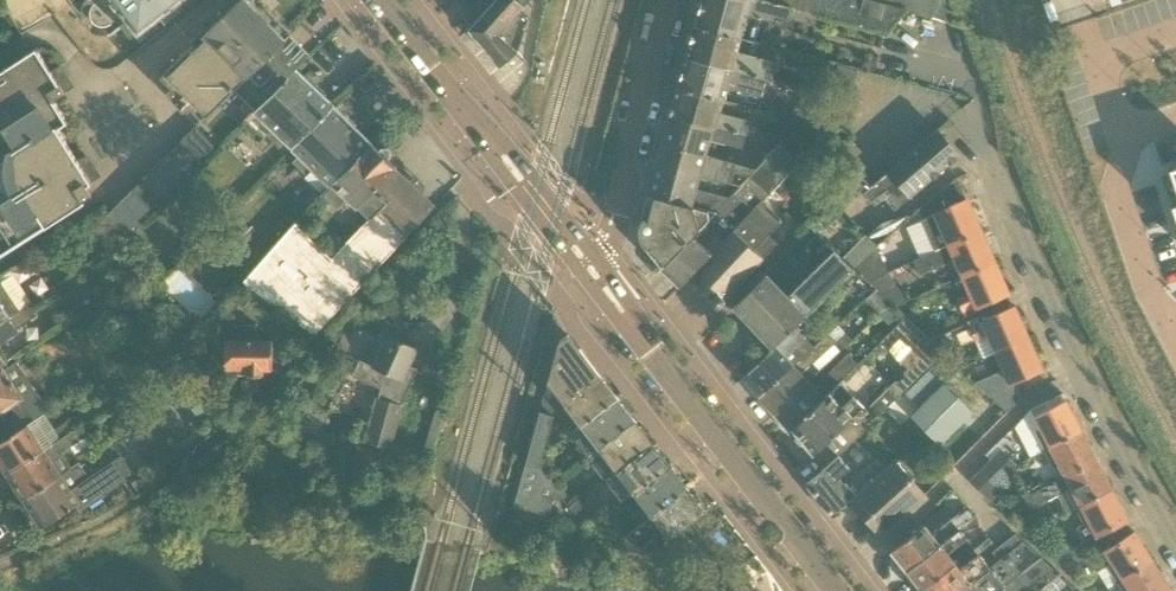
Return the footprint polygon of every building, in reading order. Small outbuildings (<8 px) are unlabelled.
[(130,35),(173,0),(109,0),(114,7),(117,5),(128,19),(122,24),(130,35)] [(160,77),(173,90),(168,95),(184,112),(190,107),(202,119),(253,70),(293,31),(265,2),(257,10),(248,0),(240,0),(205,34),(201,31),(190,41),(193,45),(160,77)] [(469,30),(501,66),(518,51),(529,19),(520,10),(530,0),(495,0),(469,30)] [(769,0),(701,0),(694,25),(755,41),(761,18),(772,21),(774,15),(791,19),(791,18),(815,25),(818,14),(818,13),(769,0)] [(818,13),(818,14),(835,19),(840,2),(834,0),(769,0),(818,13)] [(946,21),(951,1),(948,0),(880,0),(880,3),(870,0),(840,0),(840,2),(835,19),(885,33),(906,10),(906,9),(907,8),(928,14),(927,16),(946,21)] [(758,42),(755,41),(694,25),(686,55),(768,78),(773,80),(775,73),(770,71),(773,60),(755,55),(758,42)] [(246,118),(256,108),(296,69),(310,55),(290,35),(293,32),(293,31),(253,70),(262,81),(236,107),(246,118)] [(0,71),(0,196),(5,204),(0,207),(0,226),(12,245),(0,253),(0,256),(85,202),(84,200),(92,194),(87,186),(101,177),(86,155),(78,160),(58,129),(68,123),(54,101),(74,88),(60,65),(51,71),(36,48),(0,71)] [(759,109),(768,78),(686,55),(678,86),(769,112),(759,109)] [(857,71),(836,64),(827,95),(847,102),(857,71)] [(293,146),(333,106),(296,69),(256,108),(274,127),(268,133),(279,144),(285,138),(293,146)] [(762,138),(769,112),(678,86),(670,113),(747,133),(747,134),(762,138)] [(807,121),(823,126),(828,107),(813,102),(807,121)] [(331,183),(372,143),(371,143),(333,106),(293,146),(301,153),(295,160),(307,172),(313,165),(331,183)] [(743,149),(747,134),(747,133),(670,113),(662,143),(706,155),(710,141),(743,149)] [(184,137),(207,159),(217,148),(195,126),(184,137)] [(937,130),(863,192),(871,202),(884,190),(899,207),(911,197),(959,155),(937,130)] [(196,170),(207,159),(184,137),(174,148),(196,170)] [(374,188),(395,168),(396,166),(388,159),(391,156),(391,151),(387,148),(382,148),(380,150),(372,143),(331,183),(323,192),(337,206),(343,200),(348,206),(351,202),(355,207),(357,205),(370,218),(387,201),(374,188)] [(706,155),(662,143),(661,143),(661,144),(662,145),(657,160),(656,162),(701,174),(700,175),(740,186),(735,192),(753,208),(760,199),(762,202),(800,162),(780,144),(756,170),(706,156),(706,155)] [(186,180),(196,170),(174,148),(163,158),(186,180)] [(175,191),(186,180),(163,158),(153,169),(175,191)] [(697,189),(700,175),(701,174),(656,162),(657,162),(648,192),(647,194),(672,200),(671,202),(673,202),(674,201),(716,213),(716,212),(728,199),(697,189)] [(435,206),(422,194),(424,192),(424,189),(420,188),(414,183),(413,178),(410,179),(408,180),(395,168),(374,188),(387,201),(370,218),(331,258),(296,223),(244,281),(314,334),(435,206)] [(164,202),(175,191),(153,169),(142,180),(164,202)] [(795,326),(853,269),(877,247),(877,246),(866,235),(843,259),(826,242),(818,251),(826,259),(788,297),(773,281),(818,234),(820,235),(869,182),(857,172),(836,194),(838,195),(810,226),(764,275),(766,276),(734,306),(774,347),(795,326)] [(924,220),(929,232),(936,250),(914,260),(914,261),(927,254),(928,255),(936,251),(936,250),(981,231),(958,177),(941,193),(948,208),(936,213),(937,215),(924,220)] [(154,212),(164,202),(142,180),(132,190),(154,212)] [(143,223),(154,212),(132,190),(121,201),(143,223)] [(680,286),(692,274),(753,208),(735,192),(728,199),(716,212),(716,213),(685,244),(685,243),(662,266),(662,265),(661,266),(662,267),(661,268),(680,286)] [(685,244),(716,213),(674,201),(673,202),(671,202),(672,200),(647,194),(638,226),(640,227),(639,232),(640,237),(643,241),(642,243),(661,266),(662,265),(662,266),(685,243),(685,244)] [(782,220),(762,202),(760,199),(753,208),(692,274),(717,307),(726,300),(724,298),(778,243),(769,235),(782,220)] [(127,240),(143,223),(121,201),(108,214),(127,240)] [(995,262),(981,231),(936,250),(936,251),(928,255),(927,254),(914,261),(914,260),(913,260),(920,275),(956,259),(963,276),(995,262)] [(868,283),(890,272),(877,247),(853,269),(868,283)] [(191,272),(199,264),(188,254),(179,264),(187,272),(191,272)] [(995,262),(963,276),(971,293),(957,299),(963,311),(976,305),(977,307),(1008,293),(995,262)] [(875,289),(881,295),(897,287),(890,272),(868,283),(875,289)] [(20,310),(2,282),(0,283),(0,323),(20,310)] [(891,304),(881,295),(875,289),(866,299),(880,314),(891,304)] [(32,301),(29,304),(33,309),(49,298),(45,292),(32,301)] [(0,323),(0,344),(19,331),(17,329),(37,316),(29,304),(20,310),(0,323)] [(905,318),(891,304),(880,314),(894,329),(905,318)] [(997,352),(1028,338),(1014,307),(983,321),(981,316),(967,322),(970,328),(976,340),(989,334),(997,352)] [(816,452),(827,465),(837,456),(838,457),(838,456),(943,352),(933,343),(931,339),(929,338),(907,316),(905,318),(894,329),(880,342),(908,369),(866,410),(854,397),(843,407),(829,393),(790,431),(790,432),(793,428),(796,432),(794,433),(794,438),(800,445),(805,446),(807,445),(814,454),(816,452)] [(276,373),(278,372),(273,367),(273,340),(256,340),(257,324),(232,324),(232,330),(218,330),(218,347),(215,347),(214,361),(227,361),(227,368),(248,369),(248,375),(262,375),(262,368),(271,368),(276,373)] [(758,396),(814,348),(795,326),(774,347),(742,378),(758,396)] [(774,414),(808,381),(802,374),(837,342),(829,334),(814,348),(758,396),(774,414)] [(418,370),(409,366),(417,348),(388,335),(374,365),(361,359),(354,376),(382,388),(379,398),(366,442),(390,449),(403,405),(418,370)] [(565,403),(600,375),(569,335),(560,342),(516,500),(519,504),(550,513),(557,489),(539,467),(553,415),(553,414),(556,412),(555,410),(565,403)] [(1007,412),(1023,396),(1014,381),(1042,369),(1028,338),(997,352),(1004,369),(976,382),(1007,412)] [(790,431),(829,393),(859,365),(849,354),(821,381),(818,392),(808,381),(774,414),(790,431)] [(28,424),(49,411),(36,391),(17,362),(2,372),(0,373),(0,414),(7,409),(20,430),(28,424)] [(565,403),(581,424),(617,397),(605,382),(600,375),(565,403)] [(942,384),(911,414),(940,443),(971,413),(942,384)] [(589,454),(634,420),(617,397),(581,424),(572,432),(589,454)] [(1046,450),(1082,431),(1067,401),(1035,417),(1041,429),(1037,431),(1046,450)] [(607,477),(652,442),(634,420),(589,454),(607,477)] [(44,450),(28,424),(20,430),(0,443),(0,463),(1,463),(8,474),(44,450)] [(25,499),(60,475),(70,469),(72,468),(62,452),(85,436),(80,427),(60,440),(44,450),(8,474),(14,484),(13,489),(18,496),(23,498),(25,499)] [(1060,465),(1065,476),(1066,477),(1097,460),(1082,431),(1046,450),(1055,467),(1060,465)] [(625,500),(669,465),(652,442),(607,477),(625,500)] [(992,459),(1007,475),(1017,465),(1002,450),(992,459)] [(850,468),(838,456),(838,457),(837,456),(827,465),(827,466),(822,471),(807,484),(833,517),(853,502),(858,498),(857,497),(846,483),(844,484),(839,478),(850,468)] [(125,481),(123,477),(131,471),(122,458),(80,485),(70,469),(60,475),(25,499),(25,500),(24,506),(29,513),(34,514),(42,527),(79,503),(83,509),(125,481)] [(1007,475),(992,459),(981,470),(1001,490),(1012,480),(1007,475)] [(1066,477),(1065,476),(1025,497),(1031,509),(1067,490),(1077,508),(1113,489),(1097,460),(1066,477)] [(858,498),(853,502),(882,535),(926,496),(896,463),(857,497),(858,498)] [(686,487),(686,486),(669,465),(625,500),(642,521),(651,514),(686,487)] [(990,501),(1001,490),(981,470),(970,481),(990,501)] [(705,511),(704,510),(686,487),(651,514),(642,521),(628,532),(647,556),(669,538),(705,511)] [(1084,542),(1096,536),(1128,520),(1113,489),(1077,508),(1084,523),(1076,527),(1084,542)] [(958,528),(906,568),(924,590),(957,590),(970,581),(972,583),(990,568),(961,531),(972,528),(979,526),(976,516),(977,515),(976,514),(968,520),(958,528)] [(906,568),(958,528),(951,518),(932,533),(925,524),(892,550),(894,552),(892,553),(891,557),(896,564),(900,564),(902,563),(906,568)] [(1119,582),(1153,560),(1135,532),(1105,551),(1112,562),(1108,565),(1119,582)] [(1016,549),(1025,542),(1016,534),(1008,540),(1016,549)] [(1013,551),(1016,549),(1008,540),(1000,546),(1008,555),(1013,551)] [(1065,571),(1080,562),(1079,562),(1087,558),(1081,544),(1052,559),(1065,571)] [(999,561),(1008,555),(1000,546),(992,553),(999,561)] [(1019,558),(1013,551),(1008,555),(999,561),(990,568),(972,583),(970,581),(957,590),(996,590),(1018,574),(1013,567),(1021,560),(1019,558)] [(1045,588),(1044,587),(1060,574),(1042,557),(1019,575),(1018,574),(996,590),(1041,590),(1045,588)] [(1172,590),(1153,560),(1119,582),(1125,590),(1170,590),(1172,590)] [(1080,562),(1065,571),(1073,579),(1085,573),(1080,562)]
